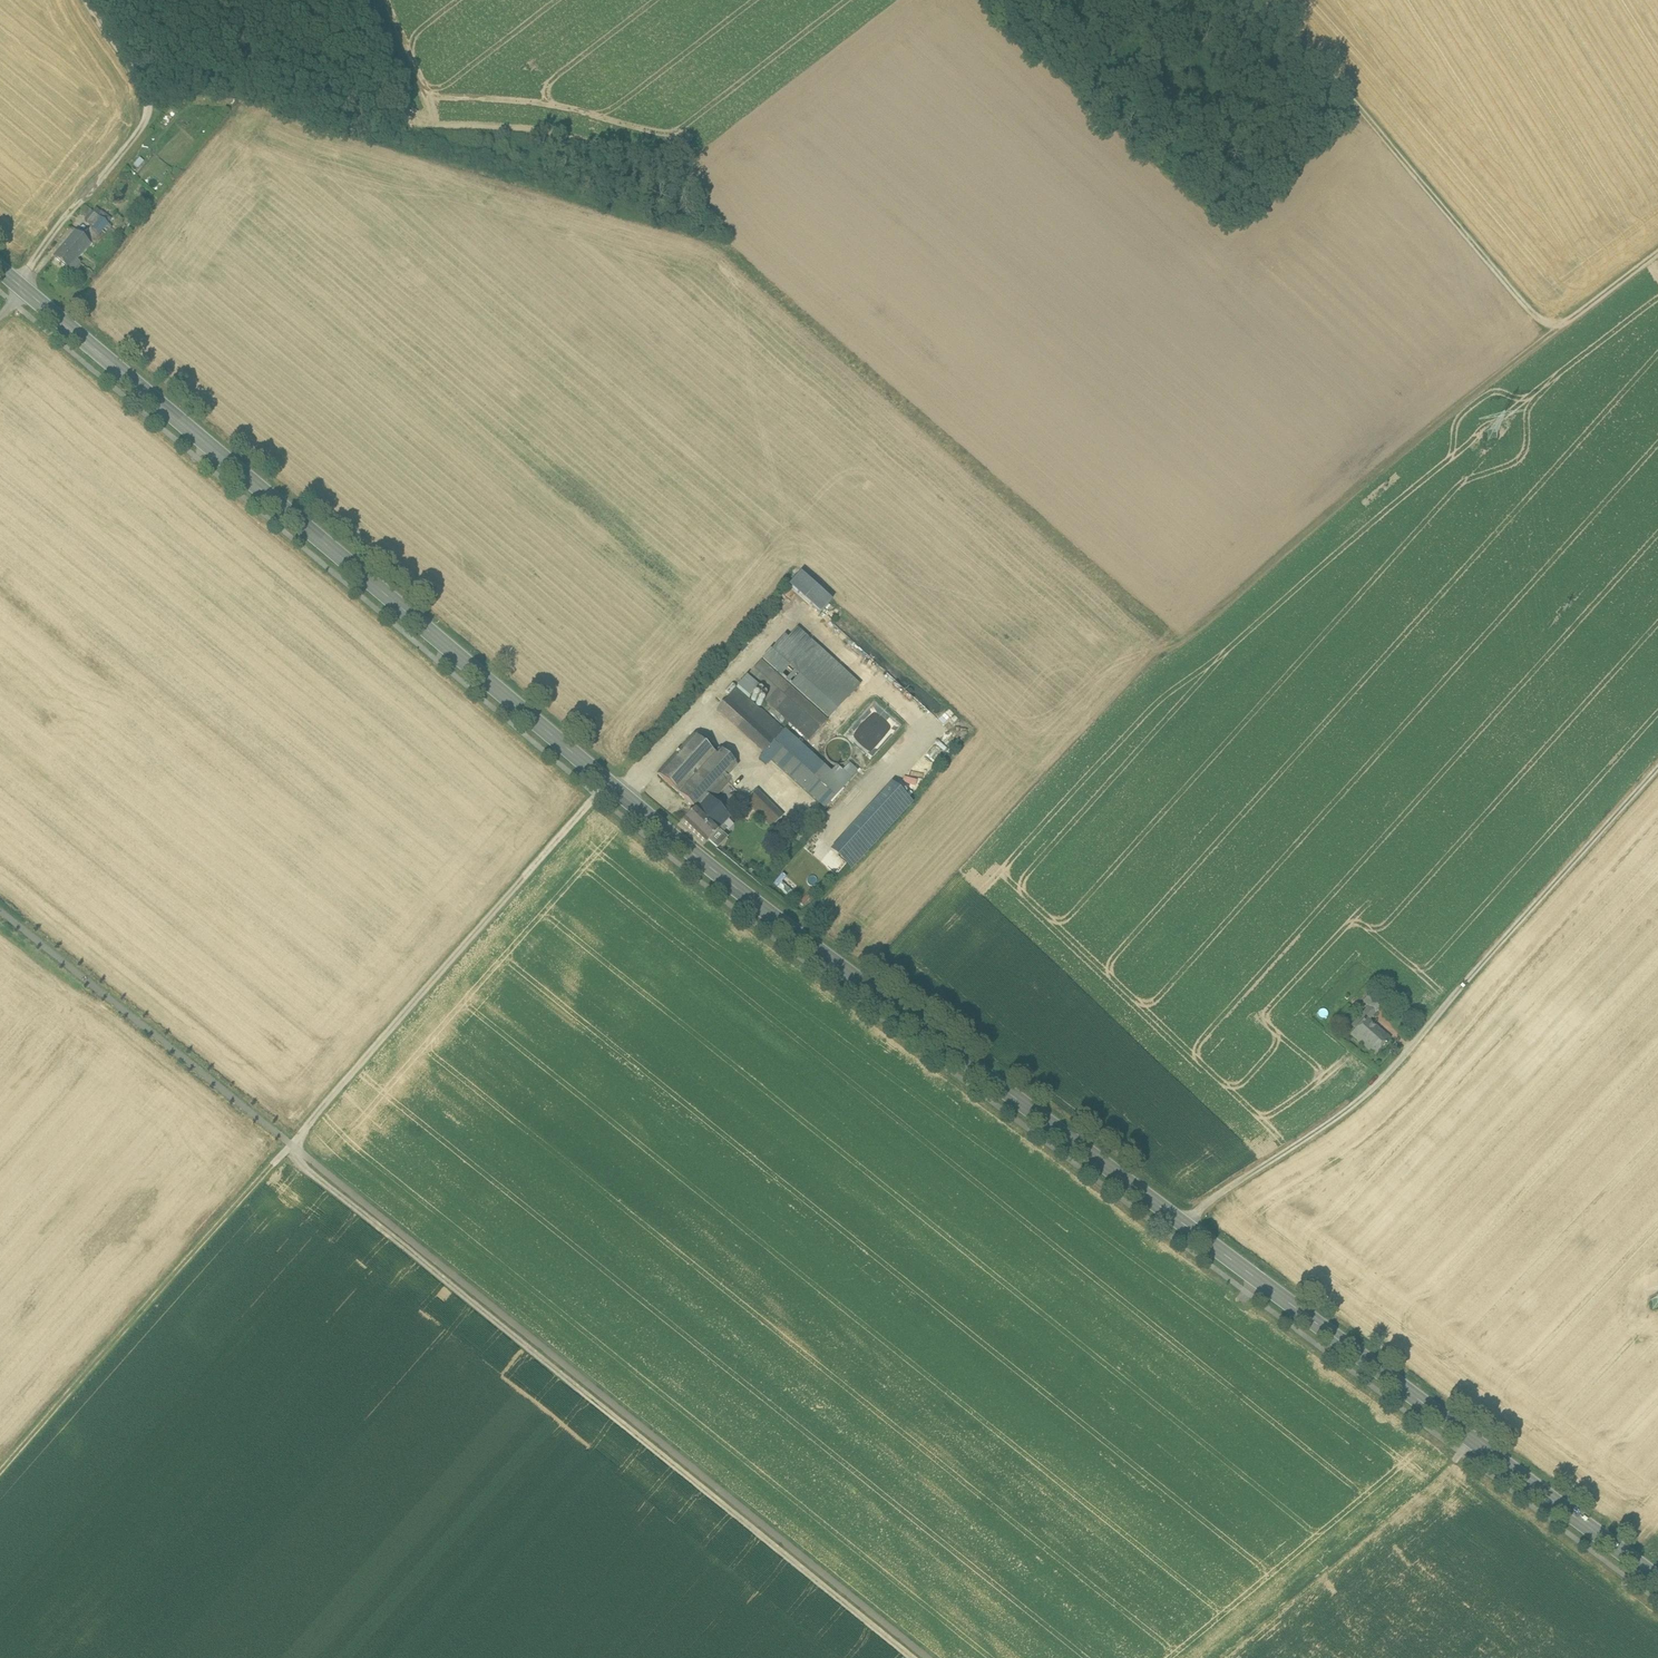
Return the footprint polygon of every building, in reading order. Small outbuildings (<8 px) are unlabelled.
[(87,219),(94,210),(86,204),(79,213),(87,219)] [(94,210),(108,221),(111,217),(97,206),(94,210)] [(108,221),(94,210),(87,219),(93,223),(90,226),(99,233),(102,229),(108,221)] [(108,221),(102,229),(106,233),(113,225),(108,221)] [(99,233),(90,226),(86,232),(94,239),(99,233)] [(54,255),(69,267),(89,243),(74,231),(54,255)] [(831,600),(800,572),(789,585),(819,613),(831,600)] [(859,685),(796,628),(787,638),(783,635),(763,657),(829,718),(859,685)] [(827,719),(761,659),(746,676),(812,736),(827,719)] [(784,729),(737,686),(717,708),(764,751),(784,729)] [(832,773),(787,733),(767,754),(823,806),(844,784),(832,773)] [(714,753),(693,734),(657,773),(695,809),(695,808),(707,795),(712,800),(721,790),(717,786),(737,765),(719,748),(714,753)] [(848,759),(852,750),(848,741),(838,737),(829,741),(825,750),(829,760),(839,763),(848,759)] [(856,771),(849,764),(842,771),(850,778),(856,771)] [(842,771),(837,767),(832,773),(844,784),(850,778),(842,771)] [(911,803),(889,783),(831,847),(852,866),(911,803)] [(757,788),(745,800),(771,826),(783,814),(757,788)] [(707,795),(695,808),(695,809),(682,822),(705,844),(708,840),(719,828),(729,818),(712,800),(707,795)] [(719,828),(708,840),(715,846),(725,834),(719,828)] [(1372,993),(1365,1000),(1375,1010),(1382,1002),(1372,993)] [(1389,1038),(1366,1016),(1351,1033),(1374,1054),(1389,1038)]
